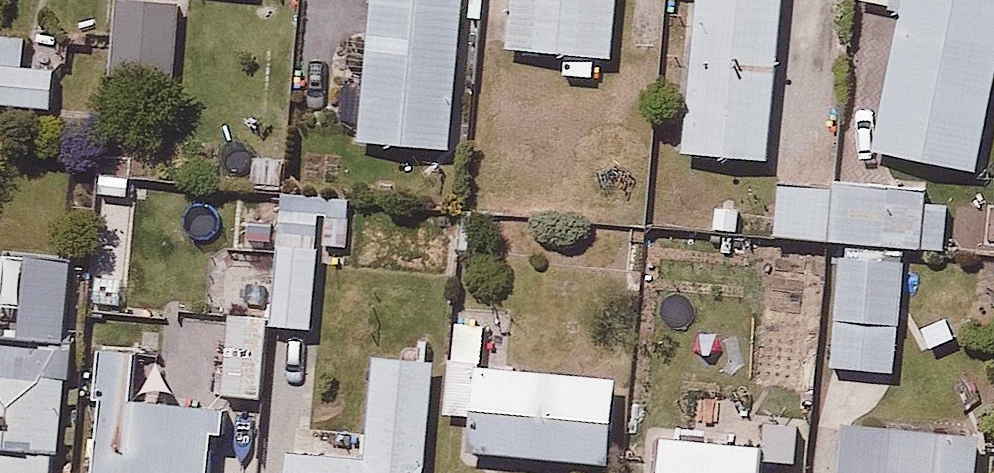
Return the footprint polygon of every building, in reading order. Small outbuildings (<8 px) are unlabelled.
[(361,135),(455,143),(467,0),(372,0),(361,135)] [(515,44),(615,54),(621,0),(519,0),(515,44)] [(692,156),(786,161),(794,0),(700,0),(692,156)] [(908,8),(885,141),(986,158),(993,113),(993,0),(865,0),(908,8)] [(69,45),(32,44),(33,28),(0,27),(0,95),(68,97),(69,45)] [(834,192),(780,188),(777,227),(947,241),(950,202),(932,200),(933,183),(835,176),(834,192)] [(278,319),(324,321),(328,241),(350,242),(352,187),(284,185),(278,319)] [(909,247),(843,242),(834,364),(900,369),(909,247)] [(86,256),(6,248),(1,294),(0,294),(0,472),(66,472),(86,256)] [(273,309),(227,307),(224,387),(270,389),(273,309)] [(613,455),(618,364),(491,358),(493,312),(454,310),(448,413),(472,414),(470,448),(613,455)] [(105,339),(89,472),(225,472),(233,400),(135,388),(140,343),(105,339)] [(436,351),(377,349),(372,451),(292,448),(291,472),(430,472),(436,351)] [(848,472),(988,472),(989,423),(848,421),(848,472)] [(764,457),(802,459),(803,432),(663,426),(660,472),(763,472),(764,457)]
